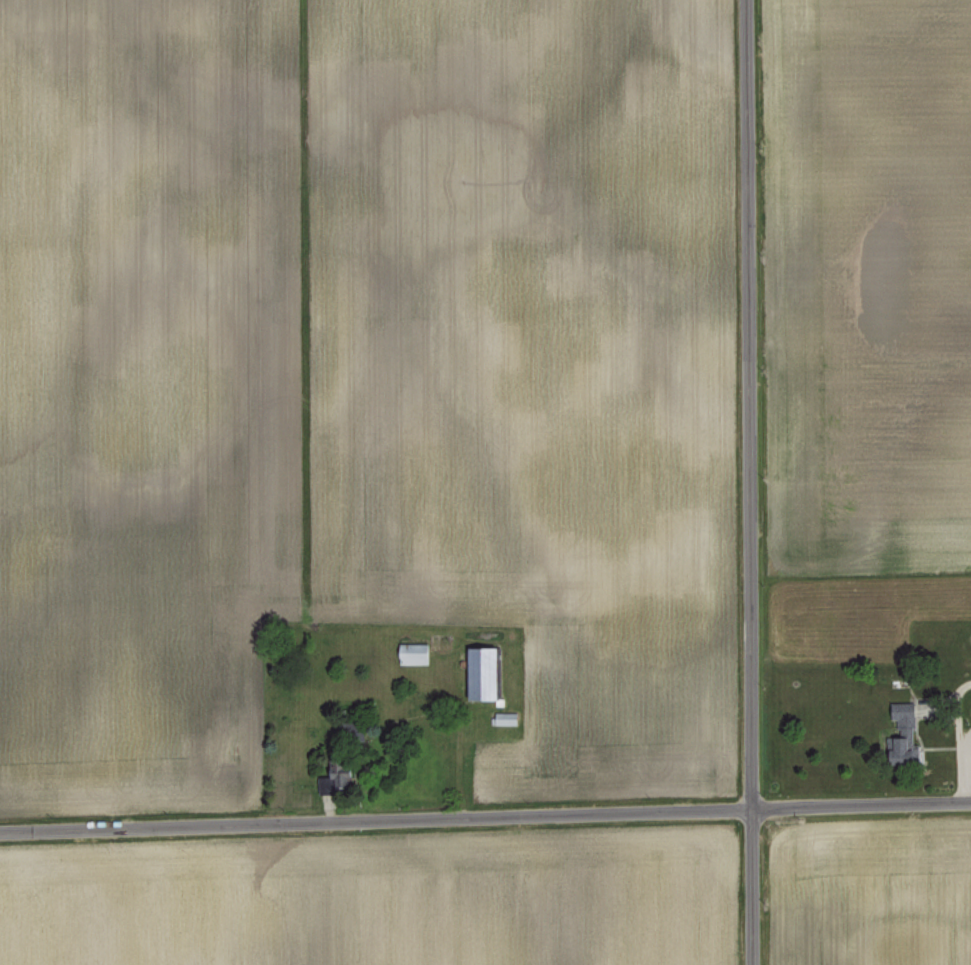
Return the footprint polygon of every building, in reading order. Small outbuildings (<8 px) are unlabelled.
[(458,645),(458,698),(491,698),(491,690),(494,689),(494,645),(458,645)]
